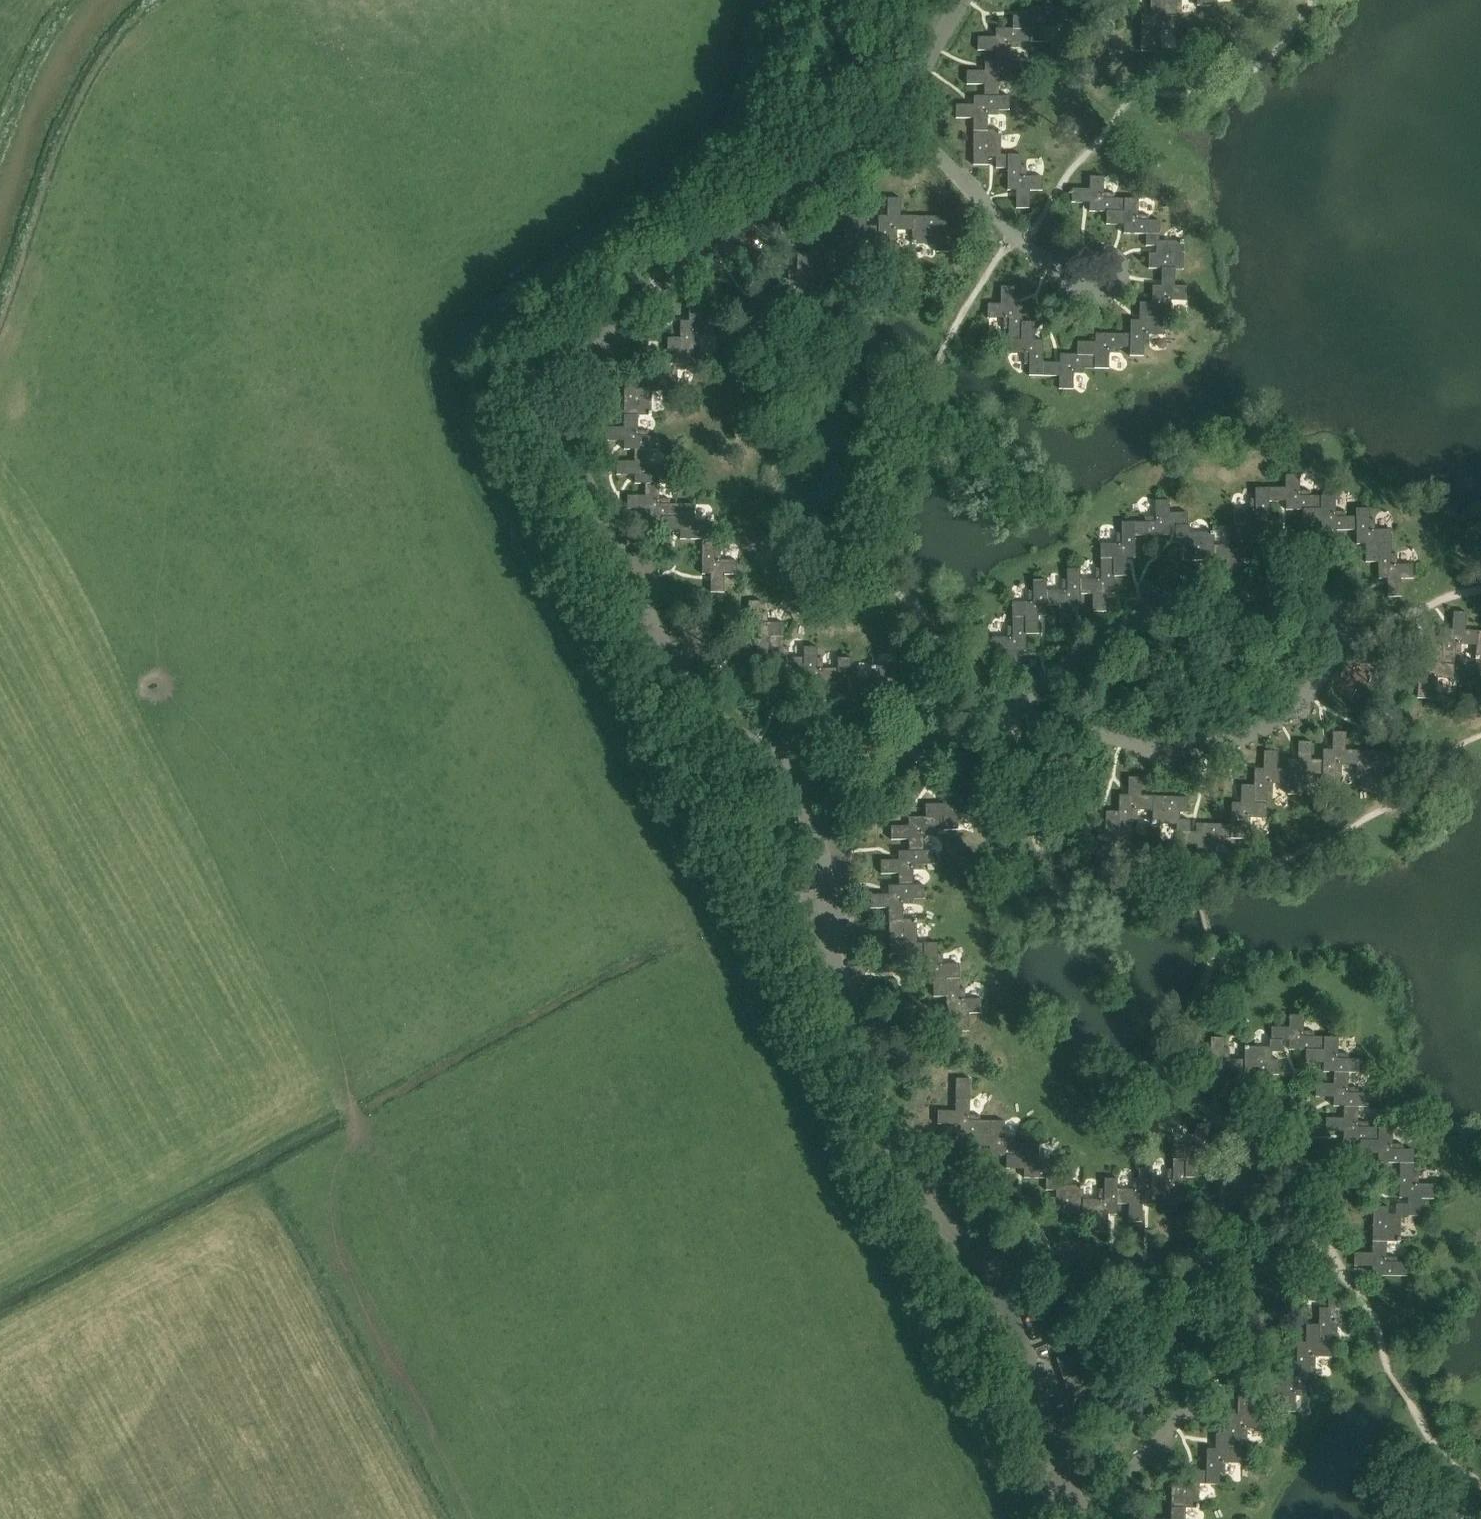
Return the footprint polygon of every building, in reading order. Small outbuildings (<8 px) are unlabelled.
[(1153,16),(1144,16),(1144,52),(1158,52),(1158,40),(1163,40),(1163,31),(1179,31),(1180,5),(1185,5),(1185,0),(1153,0),(1153,16)] [(1068,8),(1032,8),(1032,17),(1014,16),(1014,29),(996,29),(996,37),(978,37),(978,51),(996,51),(996,62),(985,62),(985,71),(967,71),(967,84),(985,85),(985,96),(974,96),(974,105),(956,105),(956,118),(974,118),(974,165),(989,165),(989,157),(996,157),(996,168),(1008,168),(1008,189),(1017,189),(1016,207),(1030,207),(1030,190),(1043,190),(1043,175),(1027,175),(1027,166),(1022,166),(1022,154),(1002,154),(1002,130),(989,130),(989,115),(998,115),(998,110),(1010,110),(1010,96),(999,96),(999,81),(1009,81),(1009,76),(1021,76),(1021,63),(1010,63),(1011,48),(1020,48),(1020,43),(1046,43),(1046,27),(1056,27),(1056,22),(1068,22),(1068,8)] [(1103,179),(1089,179),(1089,191),(1071,191),(1071,204),(1089,205),(1089,213),(1106,213),(1106,226),(1123,226),(1123,235),(1146,235),(1145,246),(1156,247),(1156,254),(1148,254),(1148,269),(1162,269),(1161,286),(1153,286),(1152,303),(1140,303),(1140,320),(1131,320),(1131,334),(1096,334),(1096,342),(1078,342),(1078,355),(1061,354),(1061,363),(1044,363),(1044,341),(1035,341),(1036,322),(1023,322),(1023,305),(1015,305),(1015,287),(1001,287),(1001,305),(989,305),(988,320),(1004,320),(1004,329),(1009,329),(1009,355),(1025,355),(1025,365),(1030,365),(1030,377),(1060,377),(1060,390),(1075,390),(1075,374),(1084,374),(1084,369),(1110,369),(1110,353),(1119,353),(1119,348),(1130,348),(1130,356),(1144,356),(1144,344),(1149,344),(1150,335),(1166,335),(1166,310),(1171,310),(1171,300),(1187,301),(1188,286),(1175,286),(1175,269),(1183,269),(1184,242),(1159,241),(1159,222),(1147,221),(1148,216),(1138,216),(1138,200),(1113,200),(1113,195),(1103,195),(1103,179)] [(901,199),(888,198),(887,216),(879,216),(879,227),(867,226),(867,209),(854,209),(853,226),(845,226),(844,237),(833,237),(833,219),(819,219),(819,236),(810,236),(810,253),(797,253),(797,271),(788,271),(788,293),(753,292),(753,301),(735,300),(734,314),(752,314),(752,327),(767,327),(767,311),(776,311),(776,306),(801,306),(801,294),(807,295),(807,285),(823,285),(823,260),(829,260),(829,251),(844,251),(844,262),(857,262),(858,250),(863,250),(863,241),(878,241),(878,251),(892,252),(892,240),(897,240),(897,231),(912,231),(912,244),(937,244),(936,251),(950,251),(950,239),(939,239),(940,232),(947,232),(948,217),(901,216),(901,199)] [(703,303),(689,303),(689,321),(681,321),(681,338),(668,338),(668,356),(659,356),(659,378),(647,378),(647,389),(640,389),(640,381),(625,381),(624,428),(606,428),(606,441),(624,441),(624,450),(635,450),(635,462),(617,462),(617,475),(635,475),(635,484),(645,484),(645,496),(627,495),(627,509),(645,509),(645,518),(662,518),(662,531),(680,531),(680,540),(702,540),(702,574),(711,575),(710,592),(724,592),(724,575),(737,575),(737,561),(721,560),(721,551),(716,551),(716,526),(704,526),(704,521),(695,521),(695,505),(669,505),(669,499),(660,499),(660,484),(671,484),(671,471),(659,471),(659,465),(649,465),(649,450),(660,450),(660,437),(648,436),(648,431),(639,431),(639,416),(652,416),(652,392),(672,392),(673,380),(678,380),(678,370),(694,371),(694,345),(699,345),(700,336),(716,336),(716,321),(703,321),(703,303)] [(1301,491),(1301,475),(1286,475),(1287,488),(1256,488),(1256,500),(1251,500),(1251,510),(1235,510),(1235,536),(1230,536),(1230,545),(1215,545),(1215,532),(1191,533),(1190,525),(1189,525),(1189,512),(1171,513),(1171,500),(1156,500),(1156,516),(1147,516),(1147,522),(1123,522),(1123,534),(1117,534),(1117,544),(1101,544),(1102,569),(1096,570),(1096,579),(1082,579),(1081,569),(1068,569),(1068,581),(1063,581),(1063,590),(1048,591),(1048,580),(1034,580),(1034,592),(1029,592),(1029,602),(1013,602),(1013,628),(1008,628),(1008,637),(992,638),(992,652),(1005,652),(1005,670),(1018,669),(1018,651),(1027,651),(1027,634),(1039,634),(1039,616),(1048,616),(1048,605),(1060,605),(1060,623),(1073,623),(1073,605),(1082,605),(1082,594),(1093,594),(1093,611),(1107,611),(1107,593),(1116,593),(1115,576),(1128,576),(1128,558),(1136,558),(1136,535),(1171,535),(1171,526),(1177,526),(1177,538),(1188,538),(1188,545),(1180,545),(1180,561),(1227,560),(1227,578),(1240,577),(1240,559),(1249,559),(1249,542),(1261,542),(1261,524),(1270,524),(1270,502),(1287,502),(1287,510),(1304,510),(1304,523),(1322,522),(1322,531),(1357,530),(1357,545),(1366,545),(1366,562),(1379,562),(1379,579),(1388,579),(1388,597),(1401,597),(1401,579),(1414,579),(1414,564),(1398,565),(1398,555),(1392,555),(1392,530),(1376,530),(1376,521),(1371,521),(1371,509),(1357,509),(1357,517),(1346,517),(1346,512),(1336,512),(1336,496),(1311,496),(1311,491),(1301,491)] [(764,614),(764,602),(751,602),(749,637),(758,637),(758,655),(770,655),(770,672),(779,672),(779,690),(792,690),(793,672),(804,672),(804,683),(813,683),(813,701),(826,701),(826,683),(838,683),(838,694),(847,694),(846,712),(860,712),(860,694),(907,694),(907,679),(899,679),(899,672),(910,672),(910,659),(897,659),(897,666),(872,666),(872,680),(857,680),(857,670),(852,670),(852,658),(838,658),(838,669),(823,669),(823,659),(818,659),(818,647),(805,647),(804,658),(789,658),(789,648),(784,648),(785,623),(769,623),(769,614),(764,614)] [(1466,630),(1467,613),(1454,612),(1452,630),(1443,629),(1442,646),(1429,645),(1428,663),(1419,663),(1417,698),(1431,699),(1432,687),(1437,687),(1438,678),(1454,679),(1456,654),(1461,654),(1462,644),(1477,645),(1476,659),(1480,659),(1480,631),(1466,630)] [(1346,732),(1333,732),(1332,750),(1323,750),(1323,760),(1311,760),(1312,742),(1298,741),(1298,759),(1289,759),(1288,770),(1277,769),(1278,751),(1264,751),(1263,769),(1255,768),(1254,786),(1241,785),(1240,803),(1232,803),(1231,825),(1196,823),(1196,832),(1190,832),(1190,820),(1179,820),(1180,813),(1187,813),(1188,797),(1142,796),(1142,778),(1129,777),(1128,795),(1119,795),(1118,812),(1106,811),(1105,829),(1096,829),(1095,865),(1108,865),(1109,853),(1114,854),(1115,844),(1131,845),(1132,819),(1137,820),(1138,810),(1153,811),(1152,824),(1176,825),(1176,832),(1178,832),(1177,845),(1195,846),(1194,858),(1209,859),(1210,843),(1219,843),(1219,838),(1244,839),(1244,827),(1250,827),(1250,818),(1266,818),(1267,793),(1272,793),(1273,784),(1288,784),(1287,795),(1301,795),(1302,783),(1307,784),(1307,774),(1322,775),(1322,785),(1335,786),(1336,774),(1341,774),(1342,765),(1357,765),(1356,779),(1381,780),(1380,787),(1394,788),(1395,775),(1384,774),(1384,767),(1392,768),(1392,752),(1346,750),(1346,732)] [(980,809),(980,795),(944,795),(944,804),(926,804),(926,817),(909,817),(909,826),(892,826),(892,840),(909,840),(909,851),(899,851),(899,860),(881,860),(881,874),(899,874),(899,886),(889,886),(889,894),(871,895),(871,908),(889,908),(889,954),(905,954),(905,947),(912,946),(912,957),(924,957),(924,979),(932,979),(933,997),(945,997),(946,1014),(954,1014),(954,1032),(968,1031),(968,1014),(980,1013),(980,999),(964,999),(964,990),(959,990),(959,964),(943,965),(942,955),(937,955),(937,943),(917,944),(917,919),(903,920),(903,905),(913,904),(912,899),(924,899),(924,885),(914,885),(913,870),(923,870),(923,865),(935,865),(934,851),(924,851),(924,836),(933,836),(933,831),(959,830),(958,814),(968,814),(968,809),(980,809)] [(1304,1015),(1290,1014),(1289,1027),(1272,1027),(1271,1039),(1270,1039),(1269,1047),(1245,1046),(1245,1059),(1230,1059),(1230,1049),(1225,1049),(1225,1037),(1211,1037),(1211,1073),(1219,1073),(1219,1091),(1232,1091),(1233,1073),(1279,1075),(1280,1059),(1272,1059),(1272,1052),(1283,1052),(1283,1041),(1289,1041),(1289,1049),(1306,1050),(1306,1062),(1324,1063),(1323,1072),(1334,1072),(1334,1084),(1316,1083),(1316,1097),(1334,1097),(1333,1106),(1344,1106),(1344,1118),(1326,1117),(1326,1131),(1344,1131),(1343,1140),(1360,1141),(1360,1153),(1378,1154),(1378,1162),(1400,1163),(1399,1198),(1408,1198),(1408,1204),(1396,1204),(1396,1215),(1388,1214),(1389,1207),(1373,1206),(1372,1253),(1354,1252),(1354,1266),(1372,1266),(1372,1275),(1408,1276),(1408,1262),(1396,1262),(1396,1257),(1387,1256),(1387,1241),(1400,1242),(1401,1217),(1408,1218),(1408,1216),(1421,1216),(1421,1199),(1434,1199),(1434,1184),(1418,1184),(1419,1174),(1413,1174),(1414,1150),(1402,1149),(1402,1144),(1393,1144),(1393,1128),(1368,1127),(1368,1122),(1358,1122),(1359,1107),(1369,1107),(1370,1093),(1358,1093),(1358,1088),(1348,1087),(1349,1072),(1359,1073),(1360,1059),(1348,1059),(1348,1053),(1338,1053),(1339,1037),(1313,1036),(1313,1031),(1304,1031),(1304,1015)] [(971,1079),(957,1079),(956,1111),(938,1111),(938,1124),(955,1125),(955,1134),(972,1134),(972,1147),(990,1147),(990,1156),(1007,1156),(1006,1169),(1024,1169),(1024,1178),(1046,1179),(1046,1190),(1057,1191),(1056,1198),(1049,1197),(1048,1213),(1095,1214),(1094,1232),(1108,1232),(1109,1214),(1117,1215),(1118,1204),(1129,1204),(1129,1222),(1142,1222),(1143,1204),(1152,1205),(1152,1194),(1164,1194),(1163,1212),(1177,1212),(1177,1195),(1186,1195),(1186,1178),(1199,1178),(1199,1160),(1208,1161),(1209,1125),(1195,1125),(1195,1137),(1190,1136),(1190,1146),(1174,1145),(1173,1171),(1168,1171),(1167,1180),(1152,1180),(1153,1169),(1139,1169),(1139,1180),(1133,1180),(1133,1190),(1118,1189),(1118,1179),(1105,1178),(1104,1190),(1099,1190),(1099,1200),(1084,1199),(1084,1186),(1060,1185),(1060,1165),(1048,1165),(1048,1160),(1039,1159),(1039,1143),(1014,1143),(1014,1137),(1004,1137),(1005,1121),(979,1121),(980,1115),(970,1115),(971,1079)] [(1344,1291),(1330,1290),(1330,1308),(1321,1308),(1320,1325),(1308,1324),(1307,1342),(1298,1342),(1297,1376),(1282,1376),(1282,1384),(1264,1384),(1263,1396),(1282,1397),(1282,1411),(1295,1411),(1296,1395),(1305,1396),(1306,1391),(1318,1391),(1318,1377),(1310,1377),(1311,1366),(1316,1366),(1316,1357),(1332,1358),(1334,1332),(1339,1332),(1339,1323),(1355,1323),(1356,1309),(1343,1308),(1344,1291)] [(1239,1397),(1239,1415),(1230,1415),(1230,1432),(1217,1432),(1216,1449),(1208,1449),(1207,1471),(1195,1471),(1195,1482),(1188,1482),(1188,1474),(1173,1473),(1171,1518),(1186,1518),(1186,1509),(1199,1509),(1200,1485),(1220,1485),(1221,1473),(1226,1473),(1226,1464),(1242,1464),(1243,1439),(1248,1439),(1249,1430),(1265,1430),(1265,1416),(1252,1415),(1253,1398),(1239,1397)]
